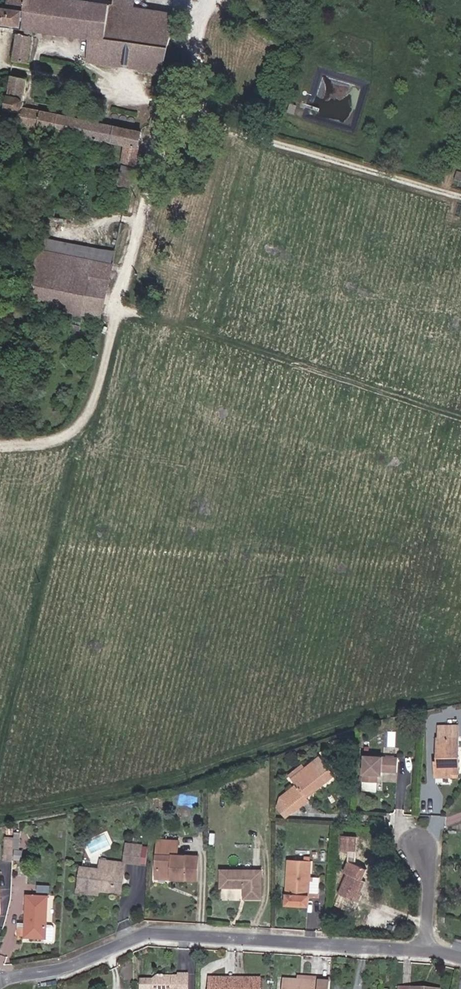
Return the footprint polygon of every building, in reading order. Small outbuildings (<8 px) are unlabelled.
[(161,70),(173,15),(81,0),(7,0),(7,4),(0,3),(0,26),(17,28),(11,59),(29,63),(34,31),(90,39),(88,57),(161,70)] [(136,148),(140,130),(23,109),(21,101),(25,79),(8,76),(6,90),(1,90),(1,94),(5,95),(4,100),(0,100),(0,104),(3,105),(2,110),(15,113),(14,124),(53,132),(136,148)] [(98,317),(101,303),(110,264),(31,245),(20,301),(58,310),(98,317)] [(451,735),(456,756),(460,755),(460,760),(460,732),(451,735)] [(451,735),(436,738),(442,762),(438,763),(443,784),(459,781),(458,772),(460,771),(460,760),(460,755),(456,756),(451,735)] [(343,765),(328,749),(299,776),(313,792),(343,765)] [(399,760),(365,757),(363,783),(376,784),(377,775),(384,776),(384,772),(397,774),(399,760)] [(295,789),(287,795),(298,809),(307,801),(295,789)] [(361,834),(341,834),(341,851),(361,852),(361,834)] [(11,861),(13,837),(3,836),(1,861),(11,861)] [(182,841),(160,840),(160,854),(161,853),(160,876),(171,877),(171,878),(200,880),(201,857),(181,855),(182,841)] [(140,851),(126,850),(125,865),(139,866),(140,851)] [(147,866),(148,851),(140,851),(139,866),(147,866)] [(365,856),(362,863),(370,867),(373,859),(365,856)] [(364,902),(373,880),(366,878),(370,867),(362,863),(353,859),(348,873),(352,875),(344,893),(364,902)] [(312,862),(292,860),(288,904),(309,906),(312,862)] [(103,894),(116,895),(118,878),(126,878),(127,867),(105,866),(105,876),(80,874),(78,896),(102,899),(103,894)] [(366,878),(373,880),(377,870),(370,867),(366,878)] [(261,870),(221,870),(222,886),(245,886),(245,897),(262,897),(261,870)] [(118,878),(116,895),(124,896),(126,878),(118,878)] [(54,928),(52,926),(46,926),(49,894),(26,893),(24,936),(45,938),(45,940),(51,940),(53,939),(54,928)] [(192,973),(183,972),(183,976),(160,976),(157,979),(157,988),(192,988),(192,973)] [(227,975),(214,975),(213,988),(263,988),(263,976),(253,976),(254,982),(240,982),(227,982),(227,975)] [(332,981),(286,977),(284,988),(331,988),(332,981)]
